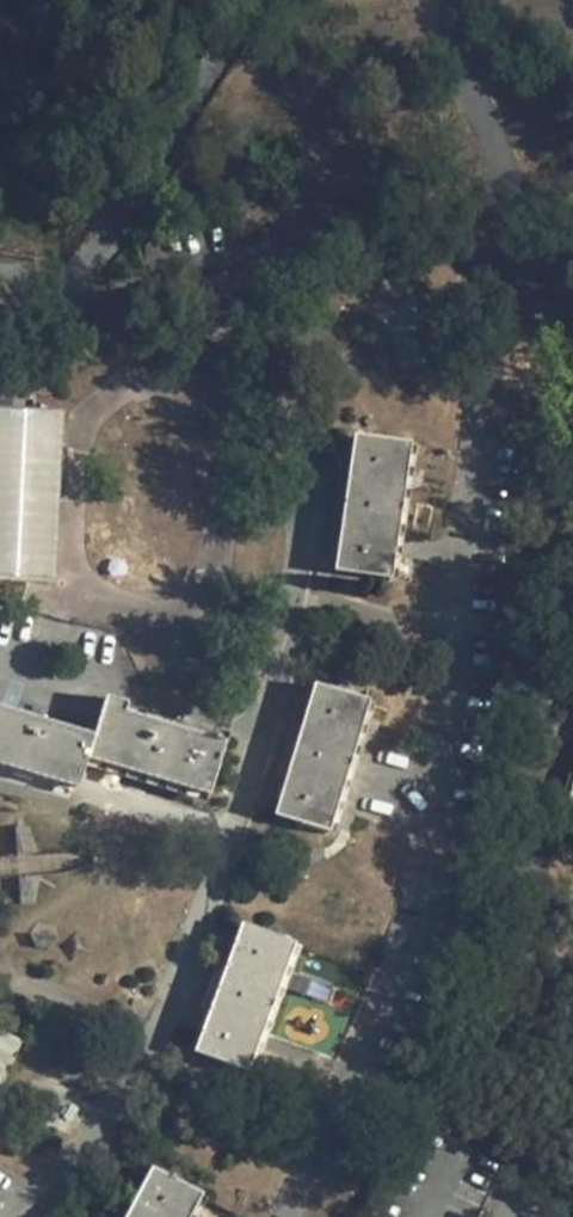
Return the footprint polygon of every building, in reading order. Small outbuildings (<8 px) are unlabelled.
[(54,584),(63,413),(0,410),(0,582),(54,584)] [(372,464),(375,441),(355,438),(351,461),(372,464)] [(351,461),(339,548),(360,551),(357,573),(392,578),(410,446),(375,441),(372,464),(351,461)] [(336,570),(357,573),(360,551),(339,548),(336,570)] [(327,715),(333,693),(313,686),(306,709),(327,715)] [(306,709),(281,794),(301,800),(295,822),(330,832),(367,703),(333,693),(327,715),(306,709)] [(78,791),(87,761),(208,798),(226,737),(216,734),(214,741),(125,714),(127,705),(104,698),(92,738),(0,710),(0,768),(78,791)] [(275,816),(295,822),(301,800),(281,794),(275,816)] [(234,947),(254,954),(261,933),(242,926),(234,947)] [(234,947),(204,1030),(223,1037),(214,1060),(248,1073),(296,946),(261,933),(254,954),(234,947)] [(195,1053),(214,1060),(223,1037),(204,1030),(195,1053)] [(159,1200),(170,1179),(151,1169),(140,1190),(159,1200)] [(126,1216),(190,1216),(201,1195),(170,1179),(159,1200),(140,1190),(126,1216)]
